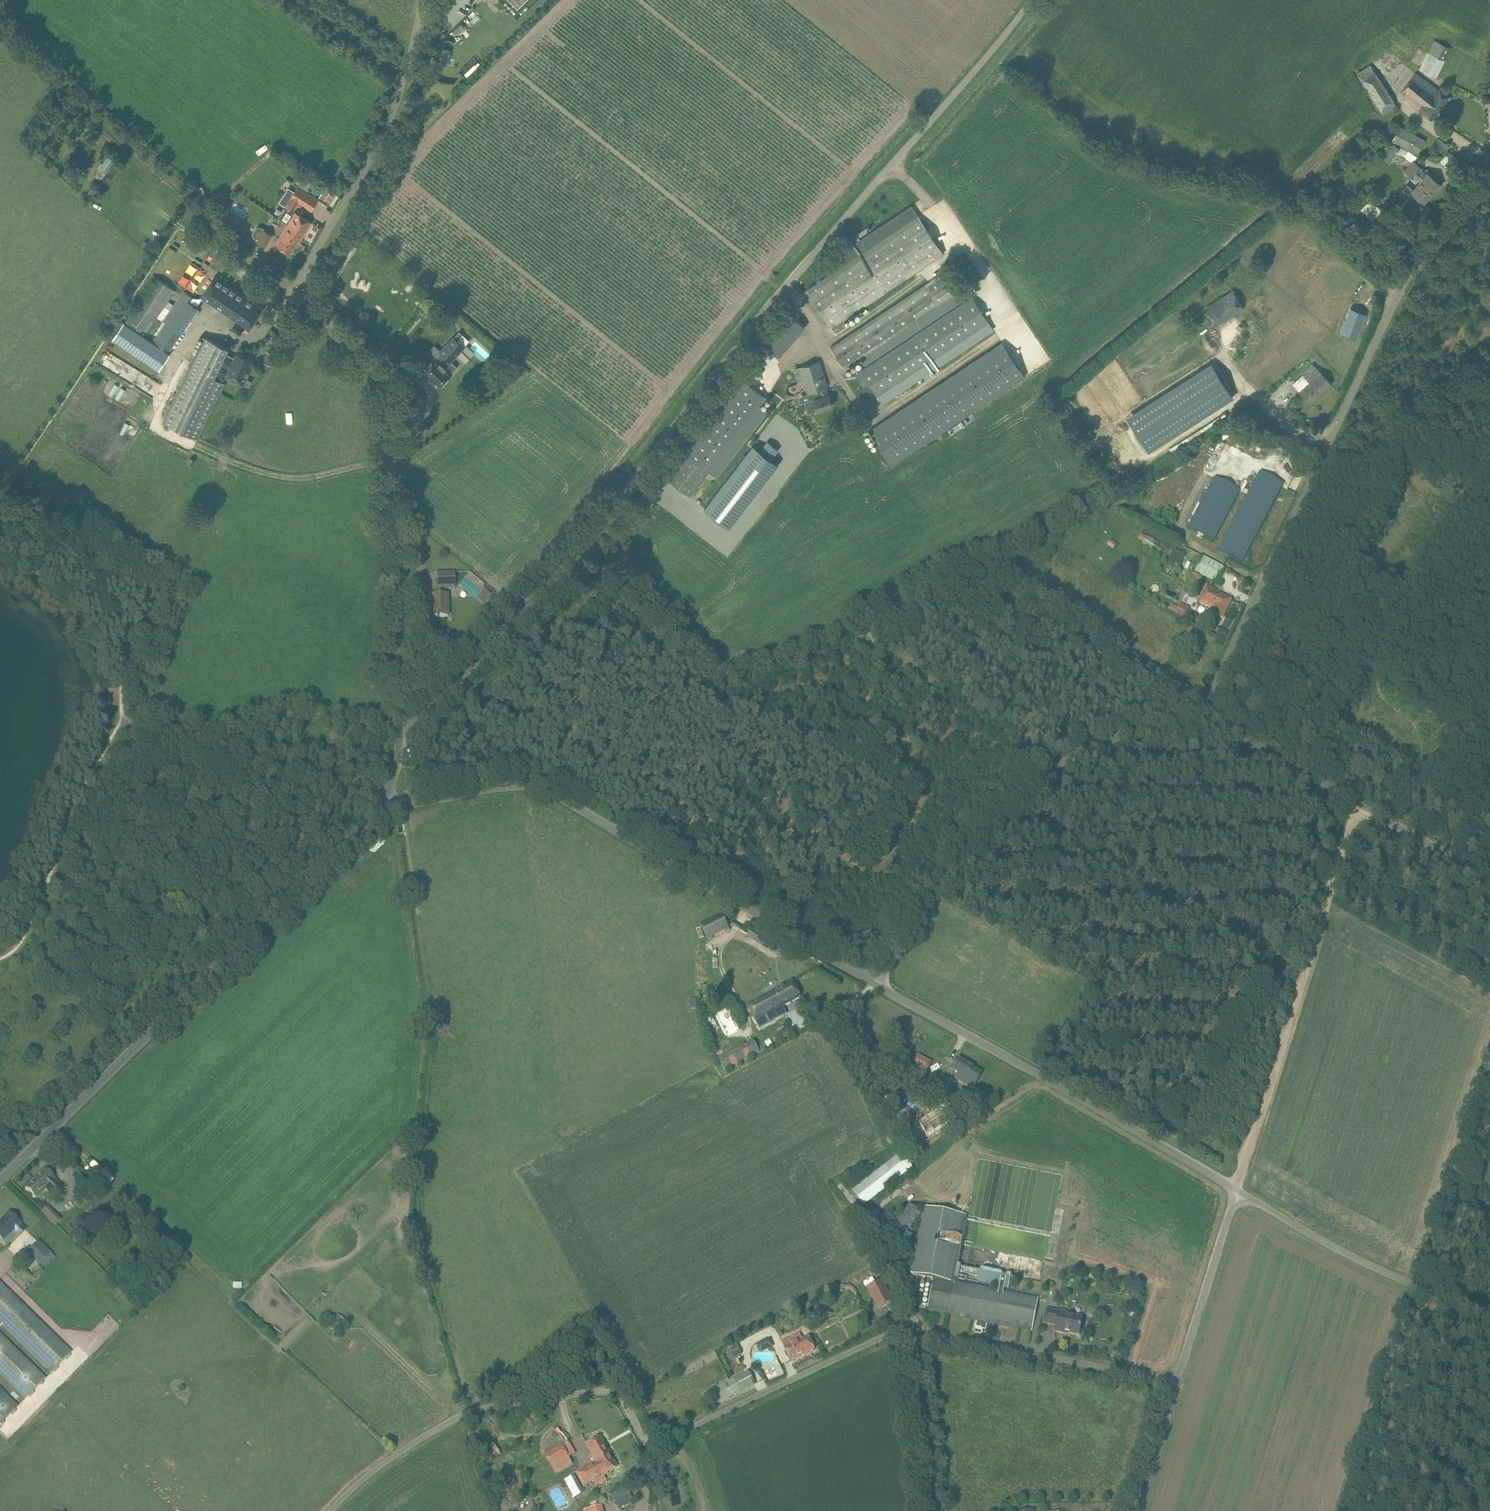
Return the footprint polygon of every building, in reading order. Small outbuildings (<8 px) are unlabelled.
[(518,9),(527,0),(509,0),(518,9)] [(1451,47),(1442,43),(1434,39),(1420,69),(1436,77),(1451,47)] [(444,49),(440,63),(447,65),(451,51),(444,49)] [(1387,52),(1377,62),(1392,76),(1402,66),(1387,52)] [(1384,115),(1397,106),(1371,65),(1358,73),(1384,115)] [(1449,95),(1441,89),(1439,88),(1438,89),(1415,72),(1401,92),(1421,107),(1419,109),(1431,118),(1449,95)] [(1417,154),(1425,140),(1400,126),(1392,140),(1417,154)] [(1434,145),(1445,154),(1449,148),(1439,139),(1434,145)] [(1409,151),(1406,150),(1391,142),(1389,146),(1387,144),(1380,152),(1382,154),(1381,155),(1389,162),(1396,152),(1397,152),(1403,154),(1406,156),(1402,161),(1408,165),(1413,159),(1414,159),(1417,156),(1409,151)] [(107,156),(103,163),(101,162),(97,168),(99,169),(99,170),(96,175),(101,179),(105,173),(105,174),(113,160),(107,156)] [(1407,183),(1402,190),(1412,199),(1415,194),(1424,201),(1431,194),(1430,193),(1438,183),(1439,184),(1440,183),(1432,177),(1428,173),(1427,174),(1421,169),(1422,168),(1413,160),(1412,162),(1405,170),(1414,177),(1414,176),(1420,181),(1414,189),(1407,183)] [(288,187),(280,202),(285,205),(293,210),(299,202),(312,210),(319,199),(307,191),(298,186),(294,191),(288,187)] [(319,197),(330,205),(336,194),(325,187),(319,197)] [(92,200),(98,191),(93,188),(87,196),(92,200)] [(1362,201),(1353,211),(1365,222),(1374,212),(1377,214),(1381,210),(1368,198),(1363,202),(1362,201)] [(827,276),(807,289),(832,327),(835,332),(847,324),(844,319),(944,253),(919,215),(912,205),(834,256),(836,259),(822,268),(827,276)] [(290,236),(299,242),(312,221),(296,211),(293,216),(284,210),(279,218),(288,224),(287,224),(295,229),(290,236)] [(299,242),(290,236),(295,229),(287,224),(279,238),(280,239),(277,244),(290,252),(298,241),(299,242)] [(265,227),(261,232),(256,241),(265,246),(274,232),(265,227)] [(947,270),(831,348),(845,368),(860,358),(865,366),(966,298),(947,270)] [(253,322),(260,313),(239,299),(243,294),(215,276),(202,296),(242,323),(245,317),(253,322)] [(155,277),(127,317),(138,325),(135,329),(139,332),(142,328),(147,331),(164,306),(168,300),(175,291),(155,277)] [(156,337),(153,341),(168,352),(199,307),(190,301),(194,296),(191,294),(188,292),(184,289),(164,318),(167,320),(161,329),(156,337)] [(1216,325),(1243,308),(1233,290),(1205,307),(1216,325)] [(973,297),(855,375),(864,387),(869,383),(883,404),(994,329),(973,297)] [(422,302),(415,309),(425,321),(433,314),(422,302)] [(1350,308),(1341,332),(1356,338),(1366,314),(1350,308)] [(787,310),(761,340),(779,356),(805,326),(787,310)] [(447,332),(457,320),(451,315),(441,326),(447,332)] [(124,322),(113,339),(159,370),(170,353),(168,352),(153,341),(139,332),(135,329),(124,322)] [(461,330),(454,337),(440,351),(441,352),(435,358),(435,357),(424,369),(431,376),(432,375),(441,384),(457,367),(450,361),(471,339),(461,330)] [(228,348),(204,337),(163,421),(198,438),(225,383),(215,377),(221,363),(225,355),(228,348)] [(1003,342),(869,431),(879,446),(887,458),(891,464),(892,465),(958,421),(964,417),(965,416),(1025,376),(1003,342)] [(262,359),(271,364),(277,355),(268,350),(262,359)] [(234,360),(225,355),(221,363),(230,367),(226,376),(236,381),(239,374),(246,378),(252,366),(249,364),(252,359),(238,352),(234,360)] [(819,360),(800,366),(794,368),(798,383),(804,381),(808,393),(809,393),(811,400),(804,402),(808,413),(832,405),(829,394),(828,394),(826,387),(827,387),(819,360)] [(1211,362),(1127,417),(1149,451),(1233,397),(1211,362)] [(1313,364),(1302,373),(1303,374),(1293,383),(1310,402),(1331,383),(1313,364)] [(513,380),(509,374),(499,382),(503,387),(513,380)] [(686,453),(667,479),(690,497),(709,471),(711,473),(717,477),(725,467),(768,411),(760,405),(766,397),(743,379),(686,453)] [(114,383),(108,393),(113,396),(119,386),(114,383)] [(121,387),(115,397),(120,401),(126,390),(121,387)] [(1128,387),(1117,395),(1123,403),(1134,396),(1128,387)] [(125,422),(119,432),(124,435),(130,425),(125,422)] [(684,443),(696,429),(689,423),(677,438),(684,443)] [(753,445),(705,508),(730,527),(779,464),(753,445)] [(1220,549),(1242,561),(1295,460),(1273,449),(1220,549)] [(1215,478),(1188,528),(1204,536),(1213,541),(1239,491),(1215,478)] [(1176,551),(1171,560),(1180,565),(1185,556),(1176,551)] [(1224,567),(1215,562),(1202,556),(1195,571),(1216,582),(1224,567)] [(438,589),(438,588),(439,588),(439,595),(432,596),(432,617),(448,616),(447,589),(454,589),(453,572),(437,572),(438,589)] [(1187,588),(1196,592),(1202,577),(1193,574),(1187,588)] [(1199,602),(1205,605),(1213,609),(1212,613),(1222,618),(1231,599),(1215,592),(1216,591),(1207,586),(1201,598),(1199,602)] [(1169,610),(1185,617),(1189,606),(1180,602),(1179,606),(1172,603),(1169,610)] [(707,938),(730,930),(724,913),(701,921),(707,938)] [(765,931),(759,941),(775,951),(781,940),(765,931)] [(751,1004),(746,1007),(759,1029),(764,1027),(787,1014),(783,1007),(801,997),(792,981),(751,1004)] [(754,1040),(719,1059),(725,1069),(760,1051),(754,1040)] [(927,1069),(931,1060),(919,1053),(914,1062),(927,1069)] [(958,1058),(952,1069),(958,1073),(955,1079),(973,1088),(981,1073),(973,1069),(974,1067),(958,1058)] [(940,1074),(935,1082),(931,1091),(947,1100),(956,1083),(940,1074)] [(958,1119),(949,1103),(918,1121),(928,1137),(958,1119)] [(912,1165),(901,1152),(852,1191),(863,1205),(912,1165)] [(81,1189),(90,1180),(79,1168),(70,1176),(81,1189)] [(55,1178),(45,1169),(26,1188),(35,1197),(45,1188),(53,1196),(61,1187),(54,1179),(55,1178)] [(897,1215),(892,1222),(886,1229),(905,1245),(915,1232),(909,1228),(921,1213),(910,1204),(900,1217),(897,1215)] [(967,1218),(967,1215),(925,1206),(911,1273),(934,1278),(954,1282),(958,1266),(967,1218)] [(16,1218),(9,1212),(2,1218),(3,1219),(0,1222),(0,1235),(4,1239),(14,1229),(20,1234),(25,1229),(19,1223),(20,1223),(16,1218)] [(38,1240),(27,1252),(38,1264),(50,1252),(38,1240)] [(1038,1298),(954,1282),(934,1278),(928,1310),(1032,1331),(1038,1298)] [(867,1288),(879,1309),(893,1301),(881,1280),(867,1288)] [(0,1283),(0,1322),(52,1372),(71,1352),(0,1283)] [(1046,1309),(1045,1313),(1044,1323),(1056,1325),(1055,1331),(1065,1333),(1065,1332),(1079,1335),(1082,1319),(1066,1315),(1067,1313),(1046,1309)] [(0,1333),(0,1374),(26,1399),(46,1378),(0,1333)] [(785,1348),(784,1348),(790,1361),(815,1349),(809,1336),(803,1339),(785,1348)] [(760,1342),(760,1353),(758,1353),(758,1359),(773,1359),(772,1341),(760,1342)] [(755,1384),(750,1375),(748,1371),(718,1386),(717,1383),(711,1386),(713,1389),(710,1391),(717,1404),(755,1384)] [(18,1406),(0,1389),(0,1424),(18,1406)] [(587,1444),(597,1462),(599,1465),(603,1463),(601,1459),(610,1454),(601,1437),(587,1444)] [(563,1445),(545,1454),(552,1467),(570,1458),(563,1445)] [(617,1467),(610,1454),(601,1459),(603,1463),(599,1465),(597,1462),(577,1473),(584,1485),(604,1474),(617,1467)] [(575,1497),(583,1493),(574,1475),(565,1480),(575,1497)] [(625,1484),(616,1489),(610,1492),(617,1505),(632,1497),(625,1484)]
